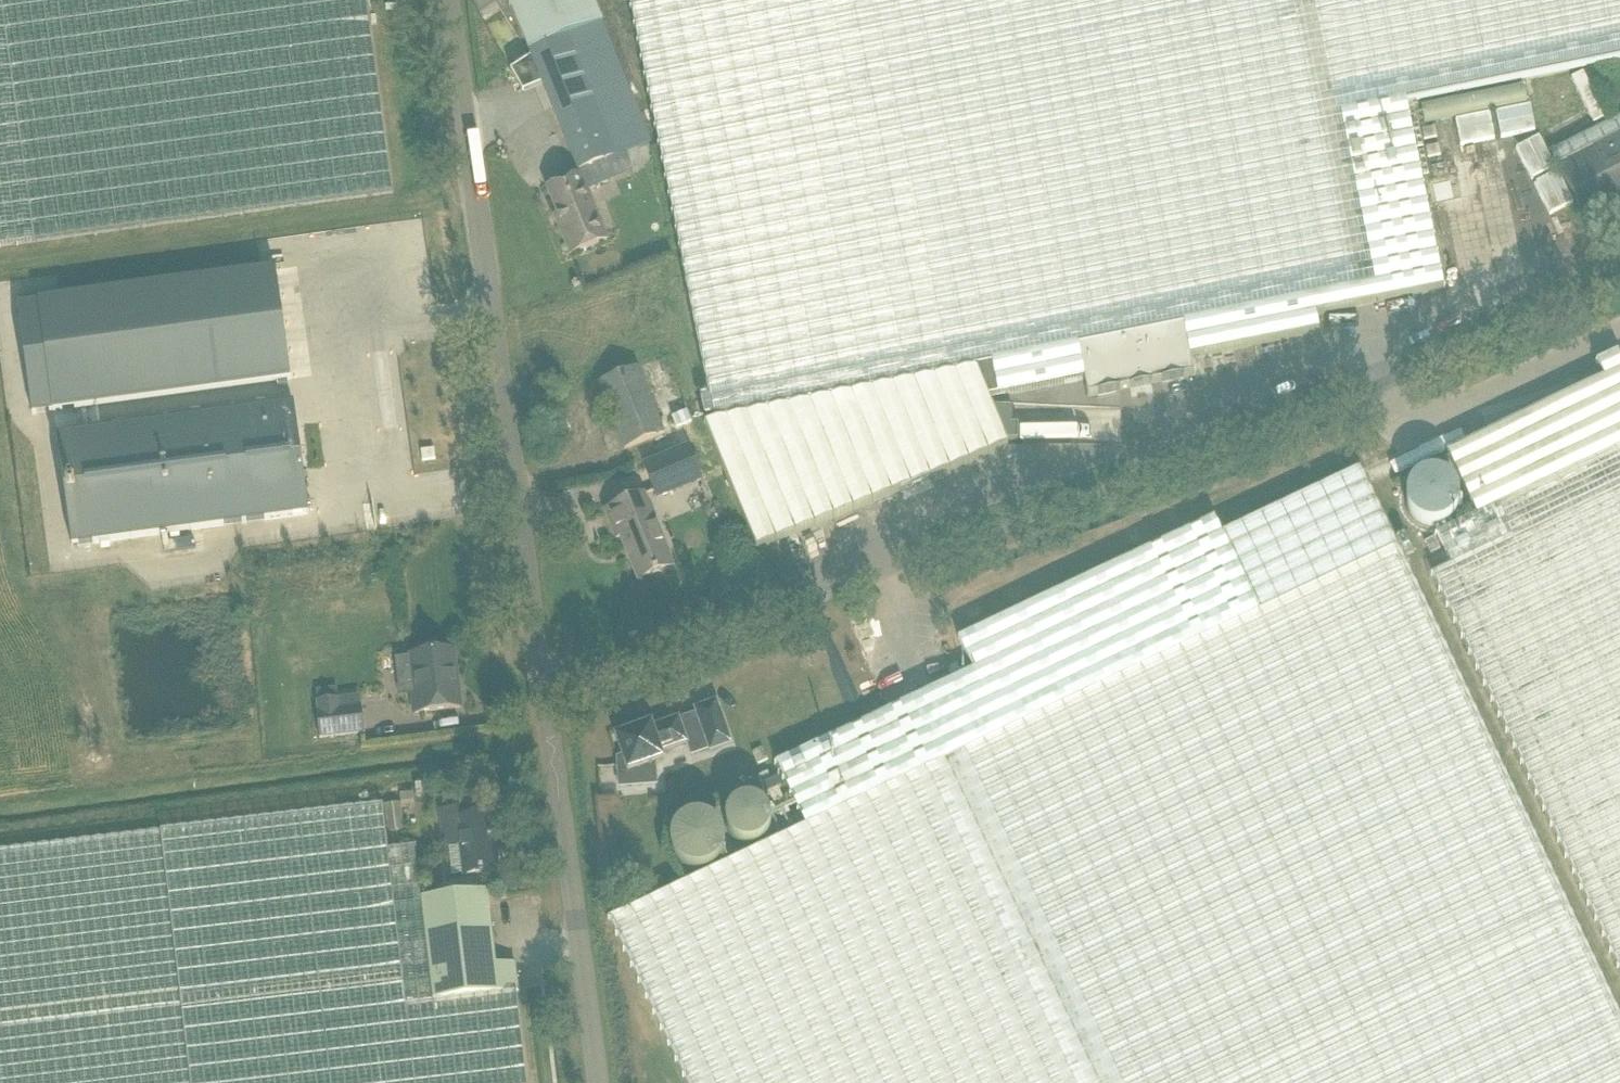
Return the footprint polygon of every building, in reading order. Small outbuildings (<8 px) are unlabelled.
[(393,194),(366,0),(0,0),(0,247),(393,194)] [(531,56),(531,58),(511,71),(523,92),(543,84),(579,172),(587,169),(651,143),(593,0),(508,0),(531,56)] [(757,549),(1008,448),(990,400),(1084,380),(1088,396),(1194,376),(1190,359),(1318,332),(1316,315),(1444,289),(1407,104),(1619,60),(1619,0),(629,0),(712,422),(704,423),(757,549)] [(1559,164),(1588,222),(1619,207),(1619,133),(1559,164)] [(579,172),(547,185),(558,213),(556,214),(572,255),(607,240),(588,192),(595,189),(587,169),(579,172)] [(692,422),(629,269),(562,296),(625,450),(692,422)] [(275,270),(17,305),(32,414),(277,381),(288,380),(290,379),(275,270)] [(1619,974),(1619,359),(1617,353),(1596,363),(1603,379),(1446,453),(1476,516),(1436,535),(1451,566),(1432,575),(1619,974)] [(93,432),(57,437),(72,547),(309,515),(294,405),(266,409),(257,410),(201,418),(192,419),(100,431),(93,432)] [(688,449),(643,466),(655,498),(700,479),(688,449)] [(609,920),(687,1082),(1619,1082),(1619,1021),(1359,469),(1221,534),(1213,519),(958,639),(973,671),(776,764),(805,827),(609,920)] [(1422,530),(1465,515),(1448,469),(1405,485),(1422,530)] [(643,496),(605,511),(616,539),(620,538),(638,582),(673,568),(643,496)] [(411,657),(394,659),(399,697),(412,696),(415,713),(460,708),(453,652),(431,654),(411,657)] [(316,691),(320,739),(365,733),(361,696),(339,700),(338,688),(316,691)] [(730,744),(716,703),(695,710),(710,751),(730,744)] [(686,744),(678,719),(652,728),(651,725),(641,729),(641,728),(625,733),(626,734),(616,738),(623,757),(617,759),(618,775),(656,772),(655,763),(663,761),(660,753),(686,744)] [(602,784),(619,781),(616,766),(599,769),(602,784)] [(414,799),(401,801),(403,811),(415,810),(414,799)] [(400,803),(384,805),(387,832),(403,830),(400,803)] [(516,993),(519,993),(515,964),(496,967),(487,893),(422,901),(416,852),(390,855),(387,832),(384,805),(0,849),(0,1082),(527,1082),(516,993)] [(465,877),(497,872),(490,817),(463,820),(462,810),(439,813),(444,846),(460,844),(465,877)]
